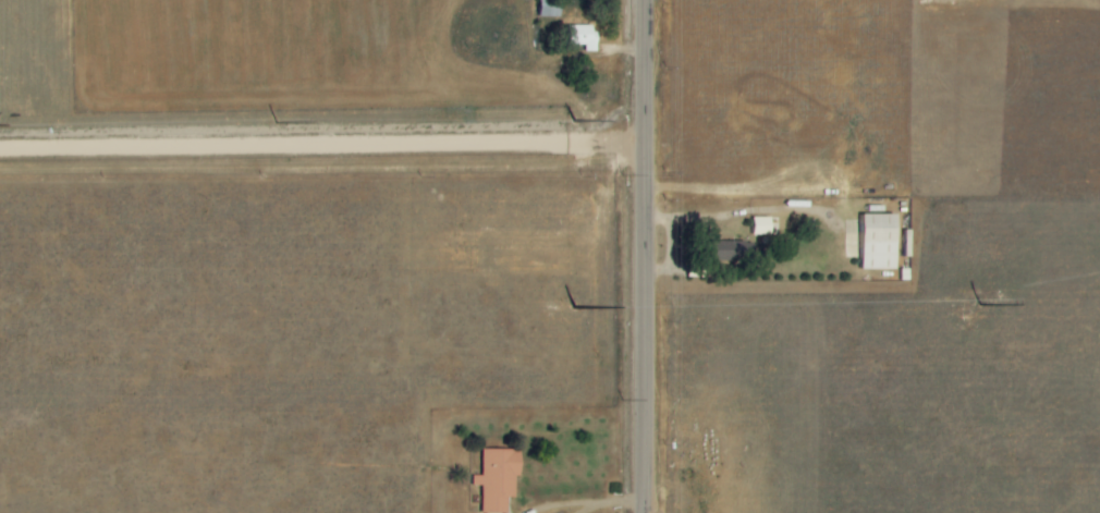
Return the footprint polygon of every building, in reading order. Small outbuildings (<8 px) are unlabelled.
[(554,17),(555,0),(533,0),(532,16),(554,17)] [(589,25),(562,25),(561,45),(580,45),(580,51),(589,51),(589,25)] [(890,269),(890,214),(855,214),(856,269),(890,269)] [(747,235),(779,234),(778,217),(747,218),(747,235)] [(747,242),(700,241),(699,261),(747,261),(747,242)] [(477,449),(477,476),(468,476),(468,486),(477,486),(477,512),(502,512),(502,498),(510,498),(510,477),(514,477),(514,450),(477,449)]
